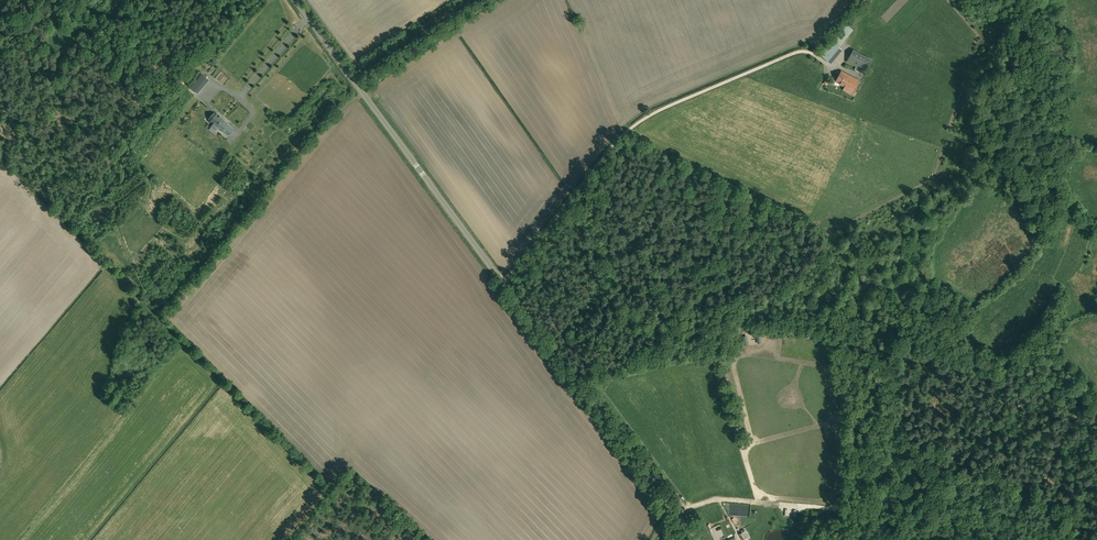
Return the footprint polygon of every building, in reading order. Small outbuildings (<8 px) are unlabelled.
[(828,61),(847,37),(841,31),(821,55),(828,61)] [(855,70),(859,71),(860,68),(865,71),(872,59),(853,50),(847,62),(857,67),(855,70)] [(859,80),(855,78),(841,71),(836,82),(853,91),(859,80)] [(197,93),(200,88),(201,88),(208,79),(202,74),(191,88),(197,93)] [(213,123),(213,124),(218,128),(221,130),(222,129),(228,135),(233,129),(226,124),(227,123),(224,121),(225,120),(219,116),(217,114),(216,115),(214,113),(209,119),(211,120),(210,121),(213,123)]
